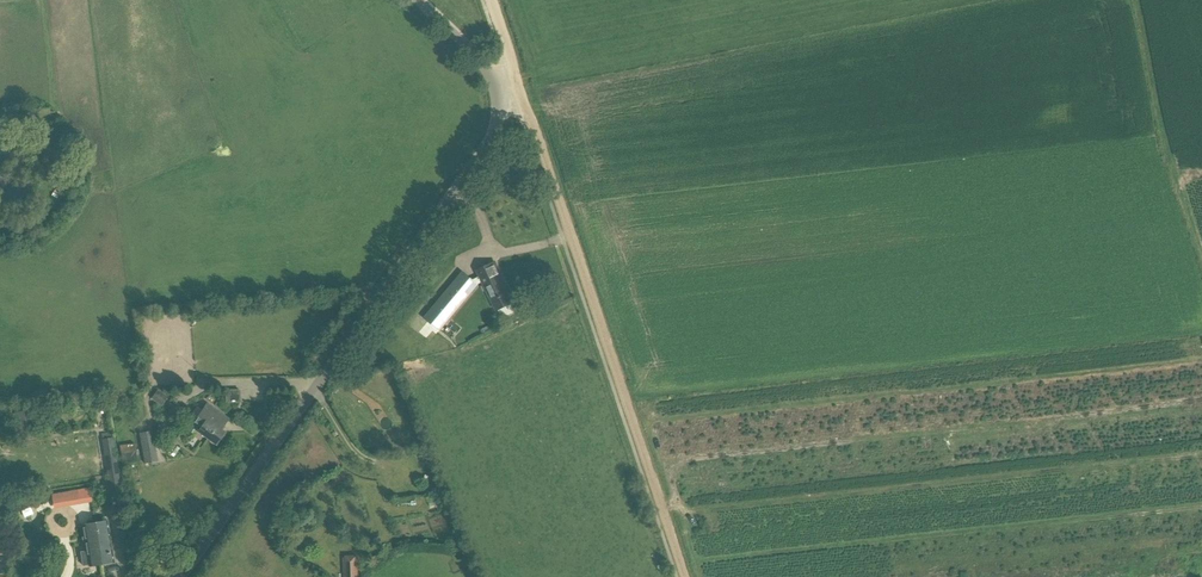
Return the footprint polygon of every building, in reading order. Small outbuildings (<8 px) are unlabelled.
[(434,322),(471,277),(450,260),(442,269),(447,273),(418,309),(434,322)] [(497,263),(476,272),(477,275),(479,273),(483,283),(497,311),(514,303),(509,295),(511,294),(497,263)] [(221,382),(221,394),(236,393),(235,381),(221,382)] [(157,390),(151,399),(163,406),(169,398),(157,390)] [(109,398),(97,399),(98,408),(110,407),(109,398)] [(207,403),(194,421),(201,426),(198,430),(216,443),(225,432),(221,429),(229,419),(207,403)] [(149,464),(143,428),(124,431),(131,468),(149,464)] [(113,438),(103,439),(108,473),(118,472),(113,438)] [(77,490),(50,495),(53,509),(80,504),(77,490)] [(106,521),(81,525),(89,567),(114,562),(106,521)] [(344,576),(358,576),(357,554),(343,555),(344,576)]
